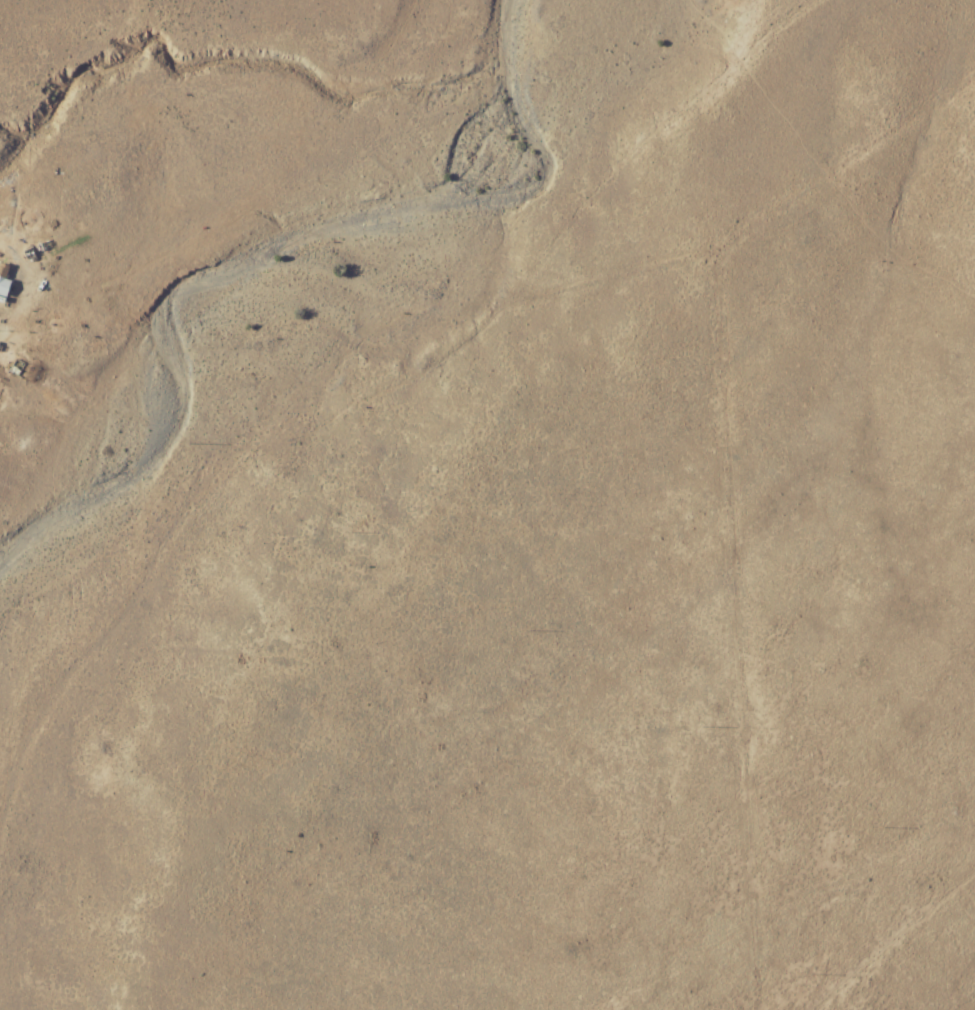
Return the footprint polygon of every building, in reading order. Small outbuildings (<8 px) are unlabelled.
[(16,365),(17,367),(14,370),(22,377),(34,365),(24,357),(16,365)]
